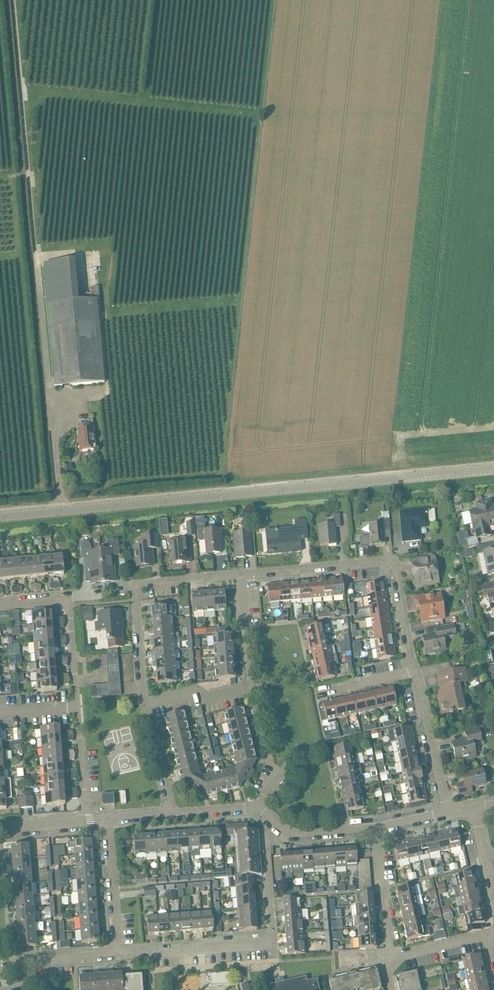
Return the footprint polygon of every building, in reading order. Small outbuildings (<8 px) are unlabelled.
[(105,383),(97,300),(99,299),(98,287),(93,287),(94,300),(92,300),(92,294),(77,295),(74,262),(43,265),(46,304),(54,388),(105,383)] [(80,429),(77,429),(80,452),(94,450),(91,420),(79,422),(80,429)] [(71,463),(64,465),(66,472),(73,470),(71,463)] [(493,515),(493,506),(491,507),(490,501),(476,504),(477,510),(469,511),(471,520),(493,515)] [(429,528),(428,522),(435,521),(434,509),(427,510),(427,509),(399,512),(402,543),(421,541),(419,529),(429,528)] [(390,531),(390,529),(388,519),(388,512),(381,513),(382,524),(368,525),(370,545),(385,544),(384,531),(390,531)] [(318,526),(320,546),(336,545),(335,528),(341,528),(339,514),(333,515),(334,525),(318,526)] [(493,526),(493,515),(471,520),(473,530),(474,530),(476,538),(490,535),(488,527),(493,526)] [(296,529),(266,532),(268,555),(301,552),(299,540),(307,540),(305,521),(295,522),(296,529)] [(186,523),(188,537),(195,536),(193,523),(186,523)] [(197,529),(198,541),(205,541),(206,555),(220,554),(219,541),(222,541),(221,530),(205,531),(204,528),(197,529)] [(250,533),(233,534),(235,559),(252,557),(250,533)] [(142,546),(134,546),(136,569),(152,567),(151,550),(158,550),(156,534),(141,536),(142,546)] [(456,537),(450,539),(452,548),(458,547),(456,537)] [(170,544),(172,564),(191,563),(188,539),(179,540),(180,543),(170,544)] [(100,552),(103,584),(115,582),(113,556),(119,556),(118,540),(110,541),(108,551),(100,552)] [(91,585),(103,584),(100,552),(92,552),(88,543),(80,544),(82,559),(89,559),(91,585)] [(493,550),(492,544),(477,547),(478,554),(483,553),(488,575),(493,574),(493,550)] [(52,556),(54,577),(64,576),(62,555),(52,556)] [(42,557),(44,577),(54,577),(52,556),(42,557)] [(32,558),(34,578),(44,577),(42,557),(32,558)] [(433,557),(432,557),(408,561),(410,571),(413,571),(415,587),(438,583),(433,557)] [(23,559),(24,579),(34,578),(32,558),(23,559)] [(13,560),(15,580),(24,579),(23,559),(13,560)] [(4,561),(5,581),(15,580),(13,560),(4,561)] [(331,579),(333,598),(344,597),(342,578),(331,579)] [(320,580),(322,599),(333,598),(331,579),(320,580)] [(310,581),(312,600),(322,599),(320,580),(310,581)] [(299,582),(301,601),(312,600),(310,581),(299,582)] [(289,583),(290,602),(301,601),(299,582),(289,583)] [(278,584),(280,603),(290,602),(289,583),(278,584)] [(365,586),(367,597),(385,594),(384,583),(365,586)] [(268,604),(280,603),(278,584),(267,585),(268,604)] [(493,584),(481,587),(483,597),(487,597),(490,610),(493,610),(493,589),(493,584)] [(202,593),(204,613),(214,613),(213,592),(213,587),(209,587),(209,593),(202,593)] [(213,592),(214,613),(226,612),(224,591),(224,588),(220,589),(220,592),(213,592)] [(193,614),(204,613),(202,593),(202,590),(198,590),(199,593),(191,594),(193,614)] [(367,597),(368,607),(387,604),(385,594),(367,597)] [(440,594),(415,598),(416,607),(419,607),(421,623),(444,619),(440,594)] [(368,607),(370,617),(389,615),(387,604),(368,607)] [(151,614),(152,619),(153,619),(172,618),(172,613),(175,613),(176,613),(177,612),(178,611),(178,609),(178,608),(177,608),(175,607),(171,608),(171,607),(151,608),(147,609),(148,614),(151,614)] [(93,621),(92,608),(80,609),(81,622),(93,621)] [(106,631),(107,641),(107,649),(123,648),(122,640),(122,630),(123,630),(123,623),(121,623),(120,613),(98,615),(98,623),(95,624),(96,632),(106,631)] [(31,615),(32,625),(52,624),(51,614),(31,615)] [(370,617),(372,628),(390,625),(389,615),(370,617)] [(152,630),(149,630),(173,629),(172,618),(153,619),(152,619),(148,619),(149,625),(152,624),(152,630)] [(32,625),(33,635),(53,633),(52,624),(32,625)] [(305,628),(307,639),(326,635),(323,624),(305,628)] [(194,630),(194,635),(208,634),(219,633),(228,632),(227,628),(219,628),(219,625),(216,625),(216,628),(208,629),(205,629),(194,630)] [(372,628),(373,639),(392,636),(390,625),(372,628)] [(444,641),(456,638),(457,638),(454,625),(425,631),(426,636),(422,637),(425,653),(432,652),(432,653),(438,652),(438,651),(445,650),(444,641)] [(173,629),(149,630),(149,636),(153,635),(153,641),(154,641),(174,639),(179,639),(178,633),(173,634),(173,629)] [(33,635),(33,643),(29,644),(29,645),(54,643),(53,633),(33,635)] [(212,636),(213,647),(233,645),(233,646),(236,645),(236,641),(233,642),(232,635),(212,636)] [(307,639),(310,649),(328,645),(326,635),(307,639)] [(373,639),(375,649),(394,646),(392,636),(373,639)] [(154,646),(154,651),(155,651),(155,652),(175,650),(174,639),(154,641),(153,641),(150,641),(150,646),(154,646)] [(29,653),(34,653),(54,652),(54,643),(29,645),(29,653)] [(213,647),(213,658),(234,656),(234,657),(238,657),(237,652),(233,653),(233,646),(233,645),(213,647)] [(310,649),(312,660),(330,655),(328,645),(310,649)] [(395,658),(394,646),(375,649),(377,661),(395,658)] [(155,657),(155,662),(156,662),(156,663),(175,661),(175,650),(155,652),(155,651),(154,651),(151,652),(151,657),(155,657)] [(491,651),(484,652),(486,664),(493,663),(491,651)] [(34,653),(35,664),(55,662),(54,652),(34,653)] [(312,660),(314,670),(333,666),(330,655),(312,660)] [(213,658),(214,669),(215,669),(235,667),(238,667),(238,663),(234,664),(234,657),(234,656),(213,658)] [(155,668),(156,673),(176,672),(175,661),(156,663),(156,662),(155,662),(152,662),(152,668),(155,668)] [(35,664),(36,673),(56,672),(55,662),(35,664)] [(335,677),(333,666),(314,670),(317,681),(335,677)] [(235,675),(235,667),(215,669),(214,669),(215,680),(235,679),(235,678),(239,678),(238,674),(235,675)] [(437,675),(440,687),(437,688),(440,702),(438,703),(441,715),(464,710),(460,691),(466,689),(464,683),(467,682),(465,669),(437,675)] [(36,673),(36,683),(56,681),(56,672),(36,673)] [(177,678),(176,672),(156,673),(152,673),(153,678),(156,678),(157,685),(177,683),(180,682),(180,678),(177,678)] [(57,691),(56,681),(36,683),(37,693),(57,691)] [(383,690),(387,708),(396,706),(392,688),(383,690)] [(373,692),(377,710),(387,708),(383,690),(373,692)] [(362,694),(366,713),(377,710),(373,692),(362,694)] [(352,697),(356,715),(366,713),(362,694),(352,697)] [(342,699),(347,717),(356,715),(352,697),(342,699)] [(333,701),(336,719),(347,717),(342,699),(333,701)] [(326,722),(336,719),(333,701),(322,703),(326,722)] [(223,713),(226,724),(245,719),(242,708),(223,713)] [(164,717),(167,729),(186,724),(183,712),(164,717)] [(486,717),(477,719),(479,727),(488,725),(486,717)] [(226,724),(229,735),(248,730),(245,719),(226,724)] [(167,729),(170,739),(189,736),(186,724),(167,729)] [(40,729),(41,738),(60,737),(59,727),(40,729)] [(390,743),(395,742),(413,738),(411,727),(395,731),(394,728),(387,729),(390,743)] [(229,735),(231,746),(250,740),(248,730),(229,735)] [(459,740),(460,741),(451,743),(456,762),(476,758),(473,745),(481,743),(478,730),(465,733),(466,739),(459,740)] [(170,739),(173,750),(192,747),(189,736),(170,739)] [(41,738),(41,747),(61,746),(60,737),(41,738)] [(395,742),(397,752),(415,748),(413,738),(395,742)] [(231,746),(234,755),(253,750),(250,740),(231,746)] [(332,749),(334,759),(352,755),(350,745),(332,749)] [(41,747),(42,757),(61,756),(61,746),(41,747)] [(173,750),(175,761),(195,757),(192,747),(173,750)] [(397,752),(399,763),(418,759),(415,748),(397,752)] [(234,755),(236,765),(255,761),(253,750),(234,755)] [(334,759),(336,770),(354,766),(352,755),(334,759)] [(42,757),(43,767),(62,765),(61,756),(42,757)] [(175,761),(178,771),(197,766),(195,757),(175,761)] [(399,763),(401,773),(420,769),(418,759),(399,763)] [(235,767),(252,777),(255,771),(251,769),(255,761),(236,765),(235,767)] [(43,767),(44,777),(63,775),(62,765),(43,767)] [(336,770),(338,780),(357,776),(361,775),(359,765),(354,766),(336,770)] [(180,780),(199,775),(197,766),(178,771),(180,780)] [(378,767),(379,774),(380,778),(382,777),(386,776),(391,776),(394,775),(394,773),(390,774),(390,773),(387,772),(385,772),(384,766),(378,767)] [(234,769),(239,788),(244,780),(248,783),(252,777),(235,767),(234,769)] [(225,771),(230,791),(239,789),(239,788),(234,769),(225,771)] [(401,773),(404,783),(422,779),(420,769),(401,773)] [(464,783),(457,785),(459,796),(472,793),(470,788),(485,785),(482,770),(462,775),(464,783)] [(215,774),(219,794),(230,791),(225,771),(215,774)] [(203,777),(207,797),(219,794),(215,774),(203,777)] [(44,777),(44,786),(64,785),(63,775),(44,777)] [(186,789),(192,793),(201,776),(199,775),(180,780),(188,785),(186,789)] [(201,776),(192,793),(197,795),(199,792),(207,797),(203,777),(201,776)] [(338,780),(341,791),(359,787),(357,776),(338,780)] [(404,783),(406,794),(424,790),(422,779),(404,783)] [(11,789),(10,780),(4,780),(0,780),(0,789),(11,789)] [(44,786),(45,796),(64,794),(64,785),(44,786)] [(341,791),(343,801),(361,797),(359,787),(341,791)] [(11,798),(11,789),(0,789),(0,799),(11,798)] [(383,791),(385,798),(391,797),(390,794),(392,792),(391,789),(383,791)] [(427,801),(424,790),(406,794),(408,805),(427,801)] [(65,805),(64,794),(45,796),(46,806),(65,805)] [(102,806),(114,805),(114,794),(101,795),(102,806)] [(24,798),(25,809),(34,808),(33,797),(24,798)] [(364,808),(361,797),(343,801),(345,812),(346,812),(351,811),(364,808)] [(5,799),(11,799),(11,798),(0,799),(0,810),(6,809),(5,799)] [(234,836),(238,876),(240,876),(252,875),(252,876),(261,876),(258,832),(248,833),(247,824),(225,826),(226,837),(234,836)] [(198,832),(199,852),(210,851),(208,831),(209,831),(209,827),(203,828),(203,831),(198,832)] [(208,831),(210,851),(211,855),(215,855),(215,851),(221,850),(220,830),(219,830),(219,827),(214,827),(215,830),(209,831),(208,831)] [(187,833),(188,853),(199,852),(198,832),(198,828),(193,829),(193,832),(187,832),(187,829),(187,833)] [(176,834),(178,853),(188,853),(187,833),(187,829),(182,830),(182,833),(177,833),(177,834),(176,834)] [(165,835),(167,854),(178,853),(176,834),(177,834),(177,833),(176,830),(171,831),(171,834),(166,834),(166,835),(165,835)] [(445,832),(450,851),(460,848),(459,842),(462,841),(461,835),(458,836),(456,830),(445,832)] [(155,836),(156,855),(167,854),(165,835),(166,835),(166,834),(165,831),(160,831),(160,835),(155,835),(155,836)] [(144,837),(145,856),(156,855),(155,836),(155,835),(155,832),(149,832),(149,835),(144,836),(144,833),(144,836),(144,837)] [(435,835),(439,853),(450,851),(445,832),(435,835)] [(134,857),(145,856),(144,837),(144,836),(144,833),(138,833),(139,836),(133,837),(134,857)] [(425,837),(429,855),(439,853),(435,835),(425,837)] [(414,839),(419,858),(429,855),(425,837),(414,839)] [(404,842),(408,860),(419,858),(414,839),(404,842)] [(73,849),(74,855),(92,853),(91,841),(67,842),(67,849),(73,849)] [(397,863),(408,860),(404,842),(393,844),(397,863)] [(10,847),(11,860),(30,858),(29,845),(10,847)] [(345,849),(346,868),(357,867),(357,861),(356,848),(345,849)] [(334,850),(335,869),(346,868),(345,849),(334,850)] [(323,851),(324,870),(335,869),(334,850),(323,851)] [(312,852),(314,870),(324,870),(323,851),(312,852)] [(302,853),(303,871),(314,870),(312,852),(302,853)] [(74,855),(75,867),(93,866),(92,853),(74,855)] [(291,854),(292,872),(303,871),(302,853),(291,854)] [(279,873),(292,872),(291,854),(279,855),(280,865),(278,866),(279,873)] [(11,860),(12,872),(31,871),(30,858),(11,860)] [(75,867),(76,880),(94,878),(93,866),(75,867)] [(212,871),(212,875),(213,879),(227,878),(227,877),(226,870),(223,870),(212,871)] [(12,872),(13,885),(32,884),(31,871),(12,872)] [(455,877),(457,887),(476,883),(473,872),(455,877)] [(228,889),(235,888),(253,886),(252,876),(252,875),(240,876),(238,876),(238,877),(232,877),(229,878),(229,881),(228,883),(228,889)] [(147,884),(148,884),(147,880),(147,876),(135,877),(136,885),(147,885),(147,884)] [(76,880),(77,893),(95,891),(94,878),(76,880)] [(457,887),(460,897),(478,892),(476,883),(457,887)] [(13,885),(14,898),(33,896),(32,884),(13,885)] [(339,884),(339,888),(337,888),(337,892),(345,892),(345,888),(344,884),(339,884)] [(235,888),(236,898),(254,897),(253,886),(235,888)] [(395,890),(397,901),(408,898),(416,897),(413,886),(395,890)] [(143,888),(144,896),(144,897),(156,896),(155,892),(155,887),(143,888)] [(283,897),(294,896),(294,892),(299,891),(299,887),(294,888),(294,892),(293,892),(293,889),(290,889),(290,892),(282,893),(283,897)] [(77,893),(78,905),(96,904),(95,891),(77,893)] [(176,892),(167,893),(167,901),(176,901),(176,892)] [(460,897),(462,907),(480,902),(478,892),(460,897)] [(354,895),(355,906),(373,905),(372,894),(354,895)] [(14,898),(15,910),(33,909),(33,896),(14,898)] [(236,898),(237,909),(255,908),(254,897),(236,898)] [(397,901),(400,911),(410,908),(418,906),(416,897),(408,898),(397,901)] [(282,901),(283,912),(302,910),(301,899),(282,901)] [(459,918),(464,917),(483,913),(480,902),(462,907),(457,908),(459,918)] [(78,905),(79,918),(97,916),(96,904),(78,905)] [(355,906),(356,917),(374,916),(373,905),(355,906)] [(400,911),(402,921),(413,918),(420,916),(425,915),(423,905),(418,906),(410,908),(400,911)] [(237,909),(237,920),(256,919),(255,908),(237,909)] [(15,910),(16,923),(34,921),(33,909),(15,910)] [(283,912),(284,922),(302,921),(302,910),(283,912)] [(318,920),(323,919),(327,919),(326,911),(322,911),(322,914),(318,914),(318,920)] [(200,913),(202,931),(213,930),(212,912),(200,913)] [(189,914),(191,932),(202,931),(200,913),(189,914)] [(464,917),(467,928),(468,933),(482,930),(481,924),(485,923),(483,913),(464,917)] [(178,915),(180,933),(191,932),(189,914),(178,915)] [(216,914),(216,922),(225,922),(224,916),(220,916),(220,914),(216,914)] [(168,916),(169,934),(180,933),(178,915),(168,916)] [(97,916),(79,918),(80,930),(98,929),(97,916)] [(147,936),(158,935),(157,916),(146,917),(147,936)] [(157,916),(158,935),(169,934),(168,916),(157,916)] [(354,928),(357,928),(375,926),(374,916),(356,917),(353,917),(354,928)] [(402,921),(404,931),(415,928),(422,927),(420,916),(413,918),(402,921)] [(257,930),(256,919),(237,920),(238,932),(257,930)] [(16,923),(17,935),(35,934),(34,921),(16,923)] [(284,922),(285,933),(303,932),(302,921),(284,922)] [(357,928),(358,938),(376,937),(375,926),(357,928)] [(404,931),(406,941),(429,936),(426,926),(422,927),(415,928),(404,931)] [(99,942),(98,929),(80,930),(81,943),(99,942)] [(285,933),(285,944),(304,942),(303,932),(285,933)] [(36,947),(35,934),(17,935),(18,948),(36,947)] [(377,948),(376,937),(358,938),(358,950),(377,948)] [(305,954),(305,953),(304,942),(285,944),(286,955),(305,954)] [(462,960),(464,970),(482,966),(480,956),(462,960)] [(464,970),(466,981),(485,976),(482,966),(464,970)] [(369,989),(376,989),(381,989),(376,968),(365,971),(369,989)] [(357,989),(369,989),(365,971),(359,972),(358,971),(355,972),(354,973),(352,973),(357,989)] [(395,977),(397,987),(418,983),(416,972),(395,977)] [(107,974),(109,989),(123,989),(122,979),(122,977),(122,973),(121,973),(113,974),(107,974)] [(344,989),(357,989),(352,973),(351,974),(350,973),(347,974),(346,975),(340,976),(344,989)] [(93,976),(95,989),(109,989),(107,974),(99,975),(93,976)] [(446,976),(447,980),(446,981),(447,985),(455,983),(454,979),(453,974),(446,976)] [(78,977),(78,978),(78,979),(79,988),(79,989),(95,989),(93,976),(85,976),(78,977)] [(122,979),(123,989),(142,989),(141,976),(125,977),(125,979),(122,979)] [(340,976),(329,979),(330,981),(329,981),(331,989),(344,989),(340,976)] [(469,989),(487,986),(485,976),(466,981),(469,989)] [(317,979),(307,981),(306,977),(283,982),(282,979),(275,981),(275,984),(269,985),(270,988),(260,989),(319,989),(317,979)]
